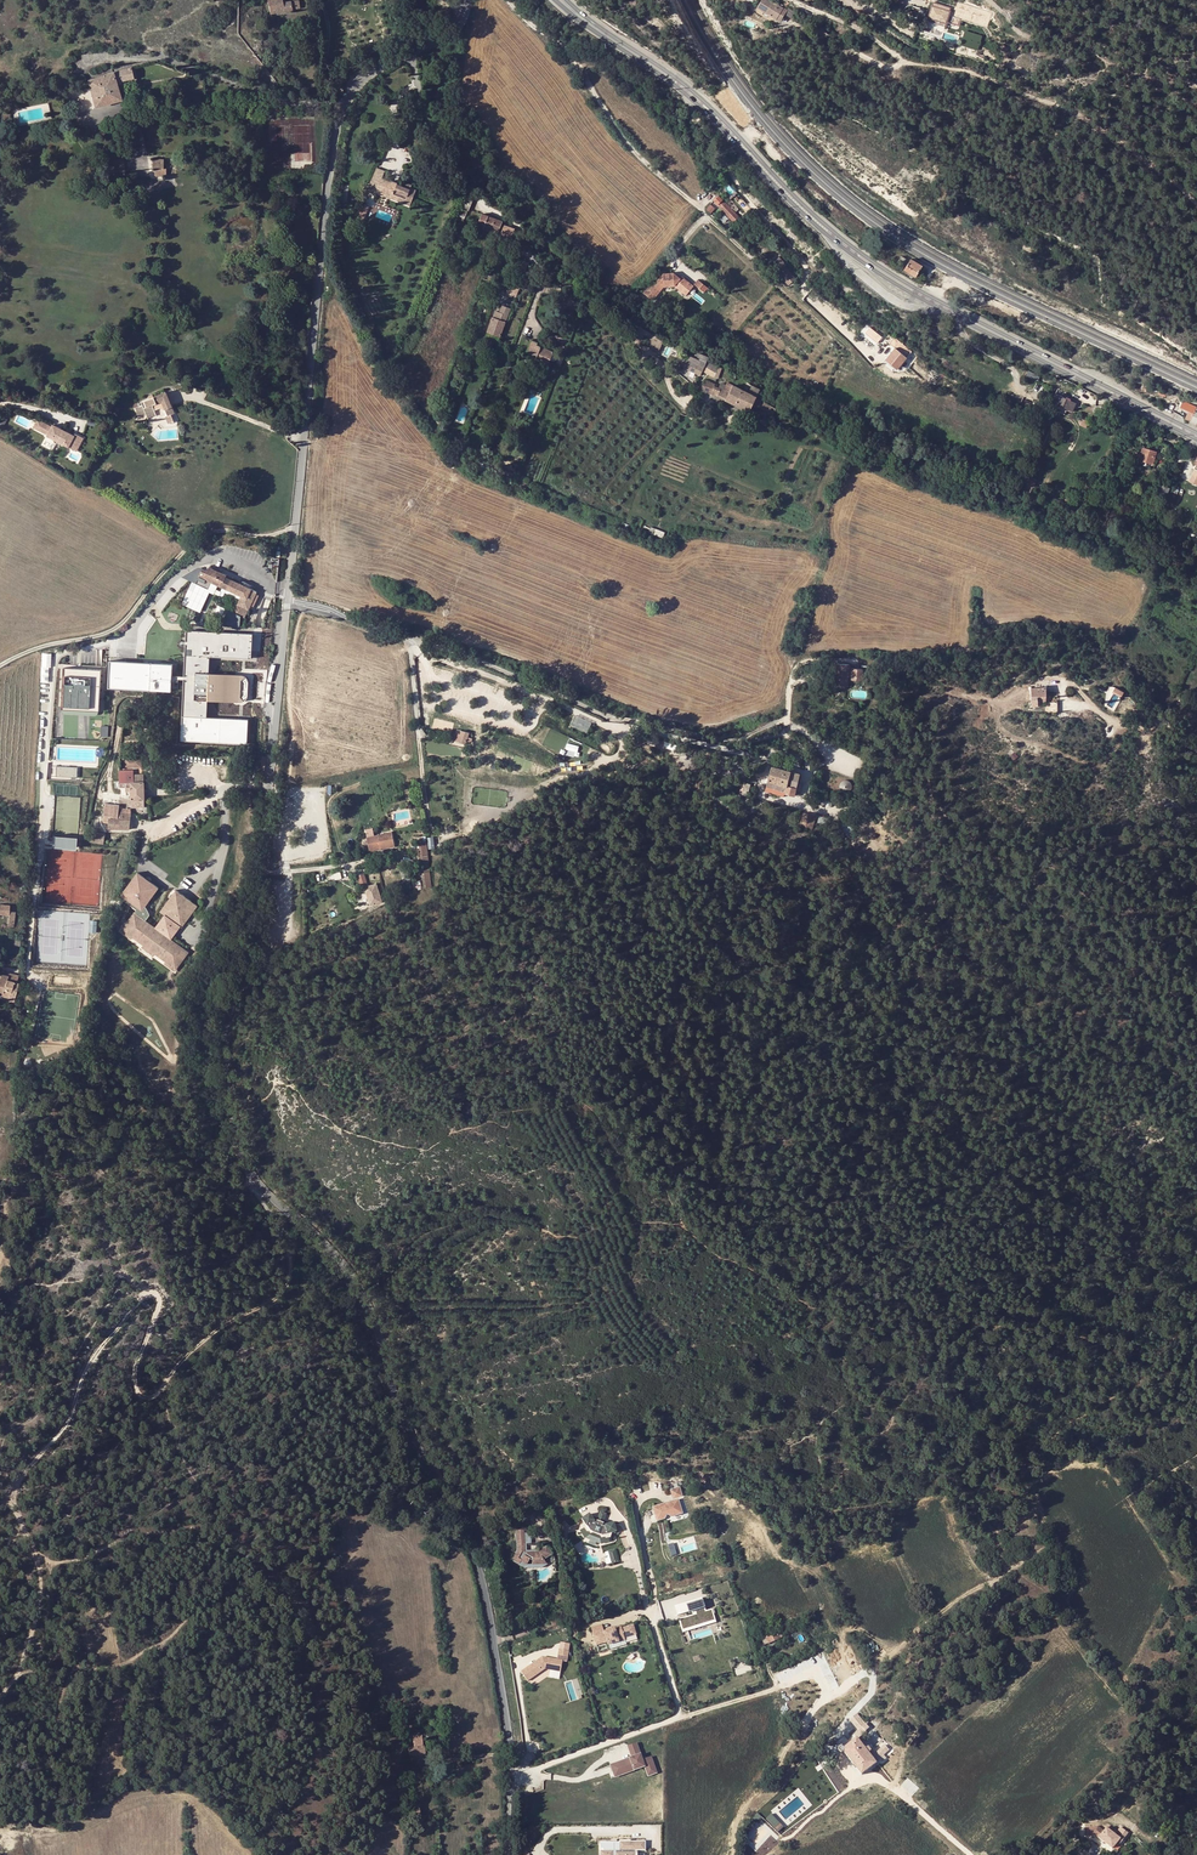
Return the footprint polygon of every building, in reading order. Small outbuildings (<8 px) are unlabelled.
[(271,12),(293,9),(292,1),(284,2),(284,0),(269,0),(271,12)] [(772,0),(763,0),(760,4),(784,10),(786,9),(772,0)] [(950,7),(934,2),(930,17),(946,22),(950,7)] [(784,10),(760,4),(758,8),(778,20),(784,10)] [(784,10),(778,20),(783,22),(789,12),(784,10)] [(963,30),(960,46),(979,49),(981,34),(963,30)] [(115,72),(88,80),(96,107),(121,100),(117,85),(122,84),(121,82),(134,78),(132,69),(132,68),(115,72)] [(137,80),(134,68),(132,69),(134,78),(121,82),(122,84),(137,80)] [(64,96),(87,89),(86,86),(63,92),(64,96)] [(11,121),(11,118),(10,114),(3,113),(3,116),(3,119),(2,119),(2,124),(4,123),(4,126),(6,129),(13,125),(11,121)] [(123,157),(113,161),(115,172),(126,172),(123,157)] [(153,159),(153,168),(155,168),(155,173),(160,173),(166,173),(166,168),(163,168),(163,159),(153,159)] [(383,175),(385,171),(375,167),(369,183),(379,187),(378,189),(410,201),(417,187),(406,183),(405,184),(397,181),(396,183),(389,181),(390,178),(383,175)] [(378,189),(379,187),(369,183),(367,189),(376,193),(378,189)] [(720,202),(723,197),(720,195),(717,199),(716,198),(714,201),(717,203),(719,201),(720,202)] [(468,211),(473,200),(463,197),(455,218),(463,221),(467,210),(468,211)] [(732,210),(724,200),(719,205),(721,207),(721,208),(734,222),(739,217),(736,213),(737,212),(734,208),(732,210)] [(363,218),(368,207),(361,204),(356,215),(363,218)] [(707,209),(712,212),(715,207),(710,204),(707,209)] [(502,221),(480,214),(476,226),(483,229),(497,234),(498,231),(500,232),(503,224),(501,224),(502,221)] [(724,214),(719,218),(723,222),(728,217),(724,214)] [(505,225),(497,247),(503,250),(508,237),(512,238),(515,229),(505,225)] [(497,234),(483,229),(481,233),(495,238),(497,234)] [(898,262),(902,264),(906,258),(902,256),(898,262)] [(528,263),(516,257),(514,260),(512,259),(510,264),(513,266),(512,270),(522,275),(523,271),(525,272),(528,263)] [(912,259),(905,268),(916,275),(923,265),(912,259)] [(788,265),(783,260),(776,267),(780,270),(778,272),(789,284),(795,277),(786,267),(788,265)] [(644,292),(653,299),(664,285),(675,284),(677,286),(685,277),(683,274),(682,276),(675,270),(664,272),(655,283),(652,282),(644,292)] [(691,281),(685,277),(677,286),(683,290),(691,281)] [(583,303),(547,281),(544,286),(562,297),(580,308),(583,303)] [(695,285),(691,281),(683,290),(687,294),(695,285)] [(580,308),(562,297),(559,302),(577,313),(580,308)] [(500,312),(498,318),(493,316),(487,331),(500,336),(507,317),(509,310),(502,308),(500,312)] [(867,334),(875,338),(877,333),(869,329),(867,334)] [(536,344),(537,342),(531,339),(524,355),(542,363),(543,360),(548,362),(553,351),(536,344)] [(901,352),(903,349),(896,344),(885,358),(897,368),(906,356),(903,353),(901,352)] [(684,366),(686,360),(679,357),(677,363),(684,366)] [(704,364),(698,361),(697,361),(696,365),(687,361),(686,360),(684,366),(683,367),(700,373),(703,367),(704,364)] [(716,372),(718,367),(709,362),(707,366),(714,369),(712,373),(715,375),(714,378),(717,379),(719,374),(716,372)] [(1040,378),(1029,373),(1027,377),(1038,382),(1040,378)] [(750,394),(727,382),(724,388),(723,390),(719,389),(714,387),(714,384),(704,382),(700,393),(711,395),(712,391),(718,394),(716,397),(748,412),(756,398),(750,394)] [(750,394),(756,398),(758,393),(752,390),(750,394)] [(140,402),(141,405),(134,408),(137,415),(145,415),(146,418),(154,415),(153,411),(159,408),(160,409),(161,410),(163,410),(165,416),(167,419),(170,418),(169,414),(172,413),(164,392),(152,397),(148,399),(140,402)] [(1053,398),(1071,407),(1075,407),(1076,405),(1070,402),(1069,405),(1065,403),(1066,400),(1055,395),(1053,398)] [(1057,406),(1066,409),(1074,411),(1075,407),(1071,407),(1053,398),(1051,404),(1056,406),(1057,406)] [(1196,426),(1196,409),(1196,408),(1183,401),(1180,408),(1190,412),(1193,414),(1190,421),(1190,422),(1196,426)] [(761,408),(772,414),(775,407),(764,402),(761,408)] [(163,417),(167,425),(172,422),(170,418),(167,419),(165,416),(163,417)] [(47,436),(76,451),(83,438),(75,434),(74,436),(52,425),(51,427),(38,420),(34,428),(47,435),(47,436)] [(1139,461),(1153,464),(1156,453),(1142,450),(1141,453),(1135,452),(1133,462),(1138,464),(1139,461)] [(501,462),(487,457),(484,463),(498,469),(501,462)] [(953,475),(939,470),(935,480),(949,485),(953,475)] [(1027,479),(1025,484),(1033,488),(1035,483),(1027,479)] [(1033,488),(1025,484),(1023,488),(1031,492),(1033,488)] [(1158,487),(1153,500),(1163,504),(1170,488),(1159,484),(1158,487)] [(218,586),(240,598),(234,613),(228,610),(220,625),(240,627),(240,614),(245,616),(258,589),(252,586),(253,584),(210,564),(208,567),(207,566),(205,570),(201,568),(198,576),(211,583),(218,586)] [(198,576),(201,568),(198,568),(182,577),(192,583),(195,584),(198,576)] [(200,614),(209,594),(214,595),(218,586),(211,583),(208,590),(195,584),(192,583),(182,605),(200,614)] [(220,632),(186,630),(181,741),(247,744),(248,720),(220,718),(210,718),(207,718),(208,701),(210,701),(214,701),(239,702),(241,702),(245,700),(247,698),(248,695),(248,683),(247,679),(245,676),(242,675),(209,673),(210,656),(214,657),(251,658),(253,634),(220,632)] [(41,682),(50,682),(50,652),(41,652),(41,682)] [(173,664),(109,661),(108,688),(171,691),(173,664)] [(846,686),(848,665),(835,664),(832,685),(835,685),(845,686),(846,686)] [(102,668),(63,665),(60,715),(99,717),(102,668)] [(860,681),(862,670),(851,668),(850,680),(860,681)] [(1046,703),(1046,689),(1030,690),(1031,704),(1046,703)] [(1121,699),(1124,695),(1114,689),(1112,694),(1121,699)] [(1058,704),(1046,705),(1046,716),(1058,716),(1058,704)] [(468,732),(457,729),(453,741),(465,744),(468,732)] [(140,755),(123,755),(123,767),(140,767),(140,755)] [(793,795),(798,773),(770,765),(765,785),(784,790),(783,792),(793,795)] [(77,778),(78,767),(56,766),(56,777),(77,778)] [(143,800),(143,775),(132,775),(131,770),(118,770),(118,786),(125,786),(125,791),(130,791),(130,800),(143,800)] [(746,780),(743,779),(742,783),(744,783),(741,794),(747,796),(751,784),(746,782),(746,780)] [(851,786),(850,779),(840,781),(842,788),(851,786)] [(119,805),(104,803),(102,823),(107,823),(107,829),(128,829),(131,806),(123,805),(122,813),(118,813),(119,805)] [(799,825),(811,828),(815,815),(802,813),(799,825)] [(828,818),(819,815),(817,822),(826,825),(828,818)] [(854,828),(845,820),(838,827),(848,835),(854,828)] [(89,832),(88,842),(103,843),(104,833),(89,832)] [(392,832),(366,837),(369,851),(395,845),(392,832)] [(53,847),(75,847),(75,835),(53,835),(53,847)] [(418,842),(419,854),(421,854),(424,888),(431,887),(425,841),(424,841),(418,842)] [(409,874),(406,863),(398,865),(401,877),(409,874)] [(377,884),(374,873),(368,875),(372,890),(370,891),(374,905),(379,903),(374,885),(375,885),(377,884)] [(137,874),(131,882),(133,884),(128,890),(129,891),(127,894),(126,893),(122,900),(137,911),(136,913),(147,921),(150,916),(150,915),(149,913),(148,912),(147,911),(147,910),(146,908),(145,907),(144,906),(143,905),(142,904),(147,897),(144,895),(146,893),(152,898),(158,889),(151,884),(145,879),(137,874)] [(361,887),(366,886),(363,874),(358,875),(359,882),(357,882),(359,886),(361,886),(361,887)] [(419,880),(411,882),(413,888),(414,892),(421,890),(420,886),(419,880)] [(382,902),(380,893),(386,891),(383,883),(377,885),(377,884),(375,885),(374,885),(379,903),(382,902)] [(186,896),(176,889),(160,912),(165,916),(156,928),(146,921),(144,924),(135,918),(132,922),(130,921),(124,928),(129,933),(128,935),(133,938),(144,946),(156,955),(167,963),(174,967),(175,965),(180,968),(185,961),(183,959),(186,954),(176,948),(179,945),(171,939),(168,937),(177,925),(181,927),(182,928),(189,918),(186,915),(188,913),(192,915),(199,905),(189,899),(188,901),(184,898),(186,896)] [(135,913),(130,921),(132,922),(135,918),(144,924),(146,921),(135,913)] [(181,927),(177,925),(168,937),(171,939),(181,927)] [(129,933),(124,928),(121,933),(131,941),(133,938),(128,935),(129,933)] [(179,945),(176,948),(186,954),(183,959),(185,961),(190,953),(179,945)] [(144,946),(142,948),(154,957),(156,955),(144,946)] [(167,963),(165,965),(176,972),(180,968),(175,965),(174,967),(167,963)] [(0,974),(0,991),(3,992),(3,994),(11,996),(12,993),(14,993),(17,982),(18,975),(8,972),(8,976),(0,974)] [(678,1486),(669,1489),(672,1498),(681,1495),(678,1486)] [(651,1508),(655,1522),(663,1519),(665,1515),(670,1517),(681,1514),(677,1500),(651,1508)] [(587,1514),(580,1520),(582,1523),(585,1526),(588,1532),(590,1533),(597,1535),(599,1536),(605,1534),(610,1533),(614,1532),(611,1523),(603,1526),(603,1527),(601,1526),(601,1524),(594,1521),(593,1523),(590,1522),(592,1521),(587,1514)] [(582,1523),(580,1528),(581,1529),(577,1531),(582,1539),(587,1541),(590,1533),(588,1532),(585,1526),(582,1523)] [(525,1565),(546,1565),(553,1560),(545,1547),(537,1552),(525,1552),(525,1544),(530,1544),(529,1528),(514,1529),(515,1551),(510,1561),(517,1565),(519,1563),(525,1566),(525,1565)] [(597,1535),(590,1533),(587,1541),(586,1544),(593,1547),(594,1543),(597,1536),(597,1535)] [(597,1536),(594,1543),(599,1545),(608,1543),(607,1538),(608,1538),(610,1533),(605,1534),(599,1536),(597,1535),(597,1536)] [(671,1556),(676,1554),(673,1543),(668,1544),(671,1556)] [(613,1550),(607,1551),(610,1563),(616,1562),(613,1550)] [(682,1631),(716,1622),(712,1608),(704,1610),(701,1600),(686,1604),(685,1602),(674,1605),(677,1615),(687,1612),(688,1616),(678,1618),(682,1631)] [(602,1630),(592,1633),(596,1646),(624,1638),(623,1636),(635,1633),(632,1623),(621,1626),(621,1625),(602,1630)] [(592,1633),(602,1630),(601,1625),(591,1628),(592,1633)] [(780,1629),(764,1637),(767,1643),(783,1636),(780,1629)] [(767,1643),(764,1637),(759,1640),(759,1641),(757,1642),(759,1647),(767,1643)] [(561,1661),(541,1657),(519,1672),(526,1682),(544,1669),(559,1672),(561,1661)] [(852,1734),(855,1738),(868,1728),(866,1725),(867,1724),(866,1723),(865,1724),(856,1714),(848,1720),(856,1731),(852,1734)] [(413,1736),(414,1745),(423,1744),(422,1735),(413,1736)] [(895,1737),(887,1746),(891,1749),(899,1741),(895,1737)] [(863,1749),(855,1738),(842,1748),(841,1747),(837,1748),(837,1752),(840,1754),(843,1752),(860,1774),(875,1763),(874,1762),(878,1759),(879,1761),(888,1755),(885,1751),(887,1750),(883,1745),(874,1751),(871,1748),(869,1750),(866,1747),(863,1749)] [(630,1755),(640,1752),(636,1742),(627,1746),(630,1755)] [(414,1749),(409,1749),(409,1756),(425,1754),(424,1748),(423,1748),(423,1744),(414,1745),(414,1749)] [(640,1754),(608,1763),(612,1777),(644,1768),(647,1777),(657,1774),(652,1756),(641,1759),(640,1754)] [(1127,1834),(1119,1827),(1115,1831),(1121,1835),(1124,1838),(1127,1834)] [(1104,1828),(1096,1839),(1110,1849),(1114,1844),(1117,1846),(1124,1838),(1121,1835),(1118,1839),(1104,1828)] [(635,1850),(645,1849),(645,1840),(599,1840),(600,1854),(635,1854),(635,1850)]
